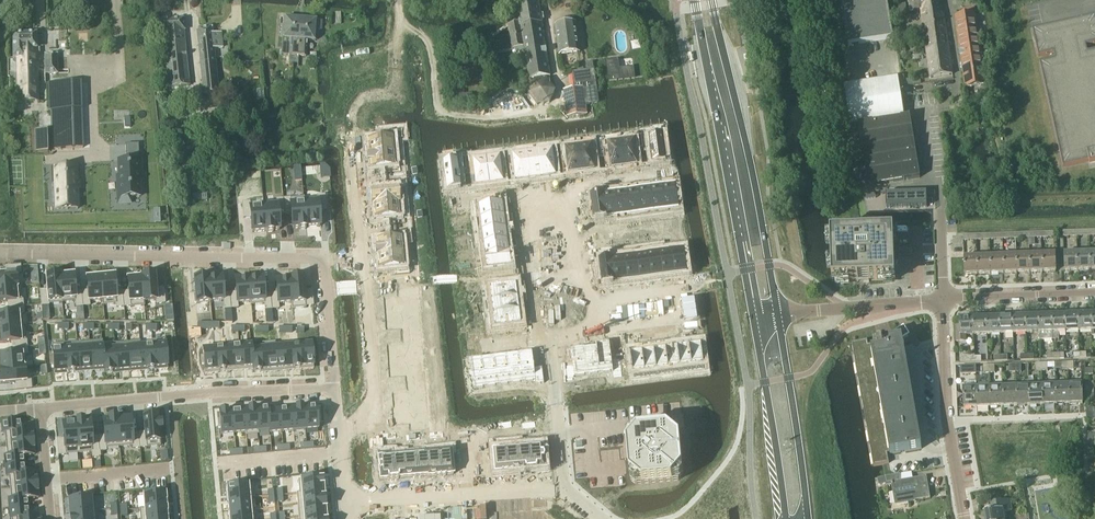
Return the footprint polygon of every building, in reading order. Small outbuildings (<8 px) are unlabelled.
[(847,45),(893,38),(887,0),(840,0),(847,45)] [(910,11),(917,10),(920,9),(921,16),(940,14),(939,0),(908,0),(910,11)] [(541,21),(544,20),(543,15),(540,14),(538,1),(515,4),(518,23),(508,25),(511,48),(512,48),(523,46),(529,79),(550,76),(541,21)] [(905,5),(889,8),(890,14),(896,14),(906,12),(905,5)] [(954,17),(958,38),(978,35),(974,8),(961,10),(961,16),(954,17)] [(940,14),(921,16),(926,50),(948,47),(943,14),(941,14),(940,14)] [(1063,167),(1094,160),(1094,51),(1087,52),(1086,46),(1094,44),(1094,16),(1078,19),(1079,21),(1049,28),(1049,26),(1032,30),(1038,57),(1054,53),(1055,59),(1039,63),(1063,167)] [(290,57),(297,57),(299,28),(296,27),(297,18),(293,18),(293,20),(283,19),(283,20),(280,20),(279,27),(283,27),(282,39),(291,40),(290,57)] [(299,28),(297,57),(305,58),(307,41),(315,42),(316,30),(321,30),(321,22),(306,21),(306,19),(297,18),(296,27),(299,28)] [(157,22),(158,33),(162,33),(168,88),(189,86),(183,31),(184,31),(183,19),(157,22)] [(554,26),(558,56),(580,53),(575,23),(554,26)] [(221,35),(212,36),(211,28),(196,30),(203,95),(218,94),(213,49),(222,48),(221,35)] [(35,35),(11,35),(12,59),(16,59),(17,102),(37,102),(35,54),(39,54),(39,49),(35,49),(35,35)] [(978,35),(958,38),(965,89),(985,86),(978,35)] [(458,43),(453,48),(458,53),(463,47),(458,43)] [(948,47),(926,50),(930,78),(952,75),(948,47)] [(44,55),(44,74),(56,74),(56,55),(44,55)] [(618,60),(607,61),(607,63),(609,82),(611,81),(620,80),(619,69),(618,60)] [(575,89),(564,91),(567,117),(587,115),(586,107),(591,106),(590,105),(598,104),(600,104),(595,69),(594,69),(593,69),(587,70),(572,72),(575,89)] [(534,82),(529,95),(537,105),(550,103),(555,91),(546,80),(546,77),(534,79),(534,82)] [(843,86),(846,105),(900,97),(897,77),(896,77),(845,85),(843,86)] [(66,83),(48,84),(49,111),(51,111),(52,149),(70,149),(69,110),(67,110),(66,83)] [(900,97),(846,105),(849,127),(857,125),(867,183),(871,186),(886,183),(887,183),(920,178),(909,116),(903,117),(900,97)] [(227,124),(224,125),(226,135),(234,134),(233,127),(228,128),(227,124)] [(47,131),(36,131),(36,153),(48,153),(47,131)] [(382,140),(366,142),(368,155),(393,153),(392,140),(397,139),(396,132),(381,133),(382,140)] [(649,134),(641,135),(643,149),(650,148),(651,151),(650,151),(651,156),(652,156),(653,164),(658,163),(658,165),(665,164),(665,162),(667,162),(665,153),(667,153),(666,145),(664,145),(663,136),(650,138),(649,134)] [(634,140),(621,141),(624,167),(625,167),(625,169),(633,168),(633,166),(638,166),(635,150),(643,149),(641,135),(634,136),(634,140)] [(607,140),(599,141),(601,154),(608,153),(610,169),(615,169),(616,171),(623,170),(623,168),(624,167),(621,141),(607,143),(607,140)] [(592,145),(579,147),(582,173),(583,173),(583,175),(591,174),(591,172),(595,171),(593,155),(601,154),(599,141),(591,142),(592,145)] [(126,161),(119,161),(119,184),(120,204),(130,203),(130,198),(139,198),(138,182),(140,182),(139,160),(138,144),(125,144),(126,160),(126,161)] [(565,145),(557,146),(558,149),(558,156),(559,159),(566,158),(568,175),(573,174),(573,176),(581,175),(581,173),(582,173),(579,147),(565,148),(565,145)] [(558,149),(539,152),(543,178),(544,180),(552,179),(551,177),(556,176),(554,157),(558,156),(558,149)] [(500,157),(487,158),(490,185),(491,184),(491,187),(499,185),(499,183),(504,183),(502,167),(509,166),(509,163),(508,156),(508,152),(500,153),(500,157)] [(539,152),(526,153),(530,180),(530,179),(531,181),(537,181),(537,179),(543,178),(539,152)] [(368,156),(366,156),(367,163),(368,163),(369,169),(384,168),(385,175),(400,173),(399,166),(394,167),(393,153),(368,155),(368,156)] [(526,153),(508,156),(509,163),(514,162),(516,181),(521,181),(521,183),(529,182),(529,180),(530,180),(526,153)] [(473,157),(465,158),(467,171),(475,170),(477,186),(482,186),(482,188),(490,187),(489,185),(490,185),(487,158),(474,160),(473,157)] [(446,173),(444,173),(445,181),(447,181),(448,190),(449,190),(450,192),(457,191),(456,189),(462,188),(461,181),(461,175),(460,175),(460,172),(467,171),(465,158),(457,159),(458,162),(444,164),(446,173)] [(323,165),(320,165),(320,166),(321,178),(329,178),(329,170),(323,165)] [(74,167),(52,168),(52,171),(53,171),(53,170),(54,170),(54,171),(57,171),(57,170),(58,170),(58,183),(55,183),(56,210),(67,210),(76,210),(77,210),(77,208),(77,205),(76,175),(74,175),(74,167)] [(386,190),(370,192),(372,206),(398,203),(397,190),(401,189),(401,182),(386,183),(386,190)] [(676,185),(663,187),(666,210),(679,208),(678,200),(680,199),(679,193),(677,194),(676,185)] [(644,189),(639,190),(642,213),(654,211),(651,188),(650,189),(650,187),(644,187),(644,189)] [(663,187),(651,188),(654,211),(666,210),(663,187)] [(621,192),(616,193),(619,216),(631,214),(628,191),(627,192),(627,190),(621,190),(621,192)] [(639,190),(628,191),(631,214),(642,213),(639,190)] [(605,194),(604,194),(607,217),(619,216),(616,193),(605,194)] [(886,194),(885,194),(886,209),(896,208),(896,193),(886,194)] [(906,193),(896,193),(896,208),(906,208),(906,193)] [(916,193),(906,193),(906,208),(916,208),(916,193)] [(926,193),(916,193),(916,208),(927,208),(926,193)] [(592,210),(590,210),(591,216),(593,216),(594,219),(607,217),(604,194),(591,196),(592,210)] [(317,202),(304,203),(306,228),(320,227),(318,211),(325,211),(324,196),(317,196),(317,202)] [(249,203),(242,203),(243,218),(250,218),(252,233),(265,232),(263,207),(262,198),(249,200),(249,203)] [(290,199),(283,200),(284,214),(291,214),(292,229),(298,229),(299,230),(305,229),(305,228),(306,228),(304,203),(303,198),(290,199)] [(277,205),(263,207),(265,232),(266,232),(266,233),(273,232),(273,231),(279,230),(278,215),(284,214),(283,200),(276,200),(277,205)] [(398,203),(372,206),(373,219),(389,218),(390,225),(404,224),(404,216),(399,217),(397,204),(398,204),(398,203)] [(503,203),(475,207),(476,220),(504,216),(503,203)] [(504,216),(476,220),(478,232),(481,232),(506,228),(504,216)] [(506,228),(481,232),(482,244),(508,241),(506,228)] [(376,248),(375,248),(376,255),(377,255),(377,256),(402,253),(401,240),(406,240),(405,232),(390,233),(391,241),(376,242),(376,248)] [(893,233),(830,235),(832,283),(858,282),(858,277),(863,277),(863,282),(869,281),(895,281),(894,251),(893,233)] [(508,241),(482,244),(479,244),(481,257),(509,253),(508,241)] [(684,250),(671,251),(674,274),(687,272),(686,264),(688,264),(687,258),(685,258),(684,250)] [(671,251),(659,253),(662,275),(674,274),(671,251)] [(402,253),(377,256),(378,269),(393,268),(394,275),(409,274),(408,266),(403,267),(402,253)] [(509,253),(481,257),(483,270),(511,267),(509,253)] [(659,253),(648,254),(651,277),(655,276),(656,278),(662,277),(661,276),(662,275),(659,253)] [(1077,270),(1077,253),(1064,254),(1064,271),(1077,270)] [(1089,253),(1077,253),(1077,270),(1090,270),(1089,253)] [(648,254),(636,256),(639,278),(651,277),(648,254)] [(1041,254),(1028,255),(1029,272),(1042,271),(1041,254)] [(1055,254),(1041,254),(1042,271),(1056,271),(1055,254)] [(1015,255),(1003,256),(1003,273),(1016,272),(1015,255)] [(1028,255),(1015,255),(1016,272),(1029,272),(1028,255)] [(636,256),(624,257),(627,280),(632,279),(632,281),(638,281),(638,279),(639,278),(636,256)] [(990,256),(977,257),(977,274),(990,273),(990,256)] [(1003,256),(990,256),(990,273),(1003,273),(1003,256)] [(624,257),(612,259),(615,282),(616,282),(616,281),(627,280),(624,257)] [(977,274),(977,257),(964,257),(964,274),(977,274)] [(599,263),(597,264),(598,270),(600,269),(602,284),(615,282),(612,259),(599,261),(599,263)] [(0,275),(0,288),(21,286),(18,286),(17,286),(15,273),(17,273),(21,273),(20,266),(5,267),(6,274),(0,275)] [(144,276),(141,276),(144,306),(144,303),(144,301),(156,300),(156,301),(156,304),(165,303),(163,288),(156,289),(155,275),(151,275),(151,274),(151,273),(143,274),(143,275),(144,276)] [(47,290),(40,291),(41,306),(48,305),(48,304),(62,303),(59,275),(46,276),(47,290)] [(60,275),(59,275),(62,303),(62,302),(75,301),(76,307),(83,306),(81,291),(76,292),(75,292),(73,275),(60,276),(60,275)] [(86,291),(81,291),(83,306),(89,306),(89,301),(102,300),(102,305),(103,305),(100,276),(98,277),(97,275),(90,275),(90,277),(87,278),(88,291),(86,291)] [(114,275),(100,276),(103,305),(116,304),(116,307),(123,307),(122,292),(117,292),(115,292),(114,275)] [(127,291),(122,292),(123,307),(130,306),(130,307),(144,306),(141,276),(140,276),(140,277),(139,277),(138,275),(130,276),(131,278),(127,278),(129,291),(127,291)] [(208,278),(207,278),(210,303),(210,302),(223,301),(224,309),(231,309),(229,294),(223,295),(221,277),(208,278)] [(195,295),(193,296),(194,304),(196,303),(196,304),(210,303),(207,278),(194,279),(195,295)] [(262,278),(248,279),(251,303),(264,301),(265,310),(272,310),(270,295),(264,295),(262,278)] [(303,278),(289,279),(291,304),(305,303),(305,306),(313,306),(311,291),(304,291),(303,278)] [(236,293),(229,294),(231,309),(237,308),(237,304),(251,303),(248,279),(235,280),(236,293)] [(277,294),(270,295),(272,310),(278,309),(278,305),(291,303),(291,304),(289,279),(289,280),(276,281),(277,294)] [(517,283),(485,287),(487,301),(518,297),(518,296),(520,296),(519,288),(517,288),(517,283)] [(0,288),(0,302),(7,301),(7,303),(8,308),(23,307),(21,286),(0,288)] [(401,299),(385,300),(387,314),(412,312),(410,298),(416,298),(415,290),(400,292),(401,299)] [(518,297),(487,301),(489,314),(520,310),(520,309),(522,309),(521,302),(519,303),(518,297)] [(0,315),(0,329),(25,327),(25,326),(19,327),(18,314),(24,313),(23,307),(8,308),(8,313),(9,315),(0,315)] [(520,310),(489,314),(490,328),(522,324),(521,319),(523,319),(522,311),(520,311),(520,310)] [(412,312),(387,314),(388,328),(403,326),(404,333),(419,332),(418,325),(413,325),(412,312)] [(1079,331),(1092,331),(1091,313),(1078,314),(1079,331)] [(1058,332),(1065,332),(1065,314),(1052,315),(1053,341),(1059,341),(1058,332)] [(1065,332),(1079,331),(1078,314),(1065,314),(1065,332)] [(1026,333),(1039,333),(1039,315),(1026,316),(1026,333)] [(1040,342),(1053,341),(1052,315),(1039,315),(1039,333),(1040,342)] [(1000,334),(1013,334),(1012,316),(999,317),(1000,334)] [(1013,334),(1026,333),(1026,316),(1012,316),(1013,334)] [(973,335),(987,335),(986,317),(973,318),(973,335)] [(987,335),(1000,334),(999,317),(986,317),(987,335)] [(966,335),(973,335),(973,318),(960,318),(960,324),(956,324),(956,341),(966,341),(966,335)] [(11,342),(11,343),(12,348),(27,347),(25,327),(0,329),(0,343),(11,342)] [(867,340),(851,343),(853,352),(855,366),(858,365),(860,374),(857,374),(859,388),(862,388),(864,396),(861,397),(863,411),(866,411),(868,419),(865,420),(867,434),(870,433),(872,442),(869,442),(871,456),(874,456),(876,464),(873,465),(873,466),(889,464),(887,454),(889,454),(889,455),(921,449),(921,448),(920,448),(918,449),(900,347),(902,346),(903,346),(902,341),(902,339),(907,336),(903,330),(882,343),(878,343),(875,344),(873,344),(868,345),(867,340)] [(405,346),(390,348),(391,361),(390,361),(417,359),(417,358),(416,358),(415,346),(420,345),(419,338),(404,339),(405,346)] [(165,339),(152,340),(154,367),(167,366),(167,359),(169,359),(168,351),(166,351),(165,339)] [(140,342),(139,342),(142,369),(147,368),(147,369),(154,369),(153,367),(154,367),(152,340),(151,340),(152,346),(140,347),(140,342)] [(102,341),(89,342),(92,369),(104,368),(104,371),(104,372),(102,341)] [(102,341),(104,372),(105,372),(105,373),(112,372),(112,371),(117,371),(114,344),(102,345),(102,341)] [(89,342),(77,343),(79,370),(92,369),(89,342)] [(139,342),(127,343),(129,370),(142,369),(139,342)] [(77,343),(64,344),(67,371),(67,372),(74,372),(74,370),(79,370),(77,343)] [(127,343),(114,344),(117,371),(129,370),(127,343)] [(610,343),(596,344),(600,373),(612,371),(613,378),(622,377),(619,358),(612,359),(610,343)] [(702,343),(689,345),(693,371),(705,370),(702,343)] [(64,344),(51,345),(54,372),(67,371),(64,344)] [(311,344),(298,346),(300,367),(313,366),(311,344)] [(584,346),(588,374),(600,373),(596,344),(596,345),(585,346),(584,346)] [(689,345),(678,346),(681,373),(693,371),(689,345)] [(251,346),(239,347),(241,368),(252,367),(253,367),(251,350),(251,346)] [(298,346),(286,347),(288,369),(293,368),(293,369),(299,369),(299,368),(300,367),(298,346)] [(573,364),(565,365),(567,378),(575,377),(575,376),(588,374),(584,346),(570,348),(573,364)] [(678,346),(666,348),(670,375),(681,373),(678,346)] [(26,368),(25,354),(27,354),(27,347),(12,348),(12,354),(12,355),(0,356),(0,370),(26,368)] [(239,347),(227,348),(229,370),(241,368),(239,347)] [(286,347),(275,348),(277,370),(288,369),(286,347)] [(227,348),(215,349),(217,371),(218,371),(218,372),(225,371),(225,370),(229,370),(227,348)] [(275,348),(263,349),(265,371),(277,370),(275,348)] [(666,348),(654,350),(658,376),(670,375),(666,348)] [(203,357),(201,357),(201,365),(204,365),(204,372),(217,371),(215,349),(202,350),(203,357)] [(251,350),(253,367),(252,367),(253,372),(254,372),(254,373),(260,372),(260,371),(265,371),(263,349),(251,350)] [(654,350),(642,351),(646,378),(658,376),(654,350)] [(642,351),(630,353),(634,380),(646,378),(642,351)] [(533,352),(519,354),(523,382),(535,380),(536,384),(544,383),(542,367),(535,368),(533,352)] [(519,354),(507,356),(511,383),(523,382),(519,354)] [(507,356),(495,357),(498,385),(511,383),(507,356)] [(495,357),(482,359),(486,387),(498,385),(495,357)] [(417,359),(390,361),(391,375),(408,374),(408,381),(423,379),(422,372),(418,372),(417,359)] [(470,369),(468,369),(469,375),(471,375),(473,388),(486,387),(482,359),(469,361),(470,369)] [(975,366),(960,366),(960,374),(976,374),(975,366)] [(0,370),(0,382),(0,384),(15,382),(16,389),(31,388),(30,381),(26,381),(25,381),(24,368),(25,368),(26,368),(0,370)] [(977,408),(976,388),(975,388),(975,382),(964,383),(964,388),(962,388),(963,409),(977,408)] [(1082,384),(1068,385),(1069,405),(1082,404),(1082,384)] [(409,394),(394,395),(395,409),(420,407),(419,393),(424,393),(424,385),(409,387),(409,394)] [(1055,385),(1042,386),(1043,406),(1056,405),(1055,385)] [(1068,385),(1055,385),(1056,405),(1069,405),(1068,385)] [(1016,386),(1002,387),(1003,407),(1016,407),(1016,386)] [(1029,386),(1016,386),(1016,407),(1029,406),(1029,386)] [(1042,386),(1029,386),(1029,406),(1043,406),(1042,386)] [(989,387),(976,388),(977,408),(990,408),(989,387)] [(1002,387),(989,387),(990,408),(1003,407),(1002,387)] [(395,409),(394,410),(395,417),(396,416),(396,423),(412,421),(413,428),(428,427),(427,420),(422,420),(420,407),(395,409)] [(296,409),(291,410),(293,432),(305,431),(303,409),(302,409),(302,408),(295,408),(296,409)] [(316,408),(303,409),(305,431),(318,429),(317,423),(319,422),(319,414),(317,415),(316,408)] [(248,411),(244,411),(246,433),(257,432),(255,410),(254,409),(248,410),(248,411)] [(267,409),(255,410),(257,432),(269,431),(269,434),(267,409)] [(268,409),(267,409),(269,434),(281,433),(279,411),(268,412),(268,409)] [(291,410),(279,411),(281,433),(293,432),(291,410)] [(244,411),(232,412),(234,434),(246,433),(244,411)] [(219,420),(217,421),(218,429),(220,429),(221,435),(234,434),(232,412),(227,413),(227,412),(220,412),(220,414),(219,414),(219,420)] [(143,432),(138,433),(140,448),(160,446),(159,430),(161,430),(160,423),(158,423),(158,415),(143,417),(144,428),(145,432),(143,432)] [(103,436),(98,436),(99,451),(106,451),(106,448),(119,447),(116,419),(116,418),(109,419),(109,420),(103,420),(104,436),(103,436)] [(130,418),(116,419),(119,447),(132,446),(133,448),(140,448),(138,433),(133,433),(132,433),(131,429),(130,418)] [(20,421),(1,422),(2,433),(5,433),(6,444),(34,442),(33,435),(32,429),(21,430),(20,421)] [(76,423),(79,453),(92,452),(92,457),(100,456),(99,451),(98,436),(92,437),(91,437),(90,422),(83,422),(83,421),(76,422),(76,423)] [(62,440),(57,440),(58,455),(79,453),(76,423),(62,424),(64,439),(62,440)] [(637,432),(627,444),(630,474),(642,484),(672,481),(682,469),(680,439),(667,429),(637,432)] [(7,456),(4,456),(5,466),(24,464),(23,456),(34,455),(34,448),(34,442),(6,444),(7,456)] [(544,446),(531,447),(533,470),(538,469),(546,468),(545,460),(546,460),(545,454),(544,454),(544,446)] [(531,447),(519,449),(521,470),(527,470),(533,470),(531,447)] [(519,449),(507,450),(509,472),(515,472),(515,471),(521,470),(519,449)] [(507,450),(494,451),(496,473),(503,472),(503,473),(509,472),(507,450)] [(451,452),(438,453),(440,477),(445,476),(445,475),(453,475),(451,452)] [(438,453),(426,454),(428,477),(434,476),(434,477),(440,477),(438,453)] [(426,454),(414,455),(416,477),(427,476),(427,477),(428,477),(426,454)] [(414,455),(402,456),(404,478),(416,477),(414,455)] [(402,456),(391,457),(393,480),(398,479),(398,478),(404,478),(402,456)] [(391,457),(377,458),(378,466),(377,466),(378,472),(379,472),(379,480),(387,480),(393,480),(391,457)] [(24,464),(5,466),(6,476),(9,476),(10,488),(37,485),(37,479),(36,472),(25,473),(24,464)] [(887,477),(885,477),(886,486),(892,485),(893,485),(896,504),(916,501),(930,498),(926,477),(901,481),(900,475),(887,477)] [(322,478),(300,480),(301,493),(323,491),(322,478)] [(11,499),(8,499),(9,509),(28,508),(27,499),(38,498),(38,492),(38,491),(37,485),(10,488),(11,499)] [(248,485),(225,487),(226,494),(227,494),(227,500),(249,498),(248,485)] [(323,491),(301,493),(302,505),(325,503),(324,498),(323,491)] [(144,508),(139,509),(167,507),(167,506),(166,503),(166,502),(165,494),(143,496),(144,508)] [(90,498),(69,500),(70,513),(97,511),(97,510),(92,511),(90,498)] [(249,498),(227,500),(228,505),(227,505),(228,512),(250,510),(249,498)] [(984,518),(1004,518),(1003,513),(1011,511),(1009,501),(990,504),(992,512),(983,514),(984,518)] [(325,503),(302,505),(304,517),(325,515),(325,508),(325,503)] [(139,509),(140,518),(163,518),(168,518),(167,514),(167,513),(166,507),(167,507),(139,509)] [(9,509),(10,518),(39,518),(39,515),(29,516),(28,508),(9,509)] [(228,512),(228,518),(229,518),(251,518),(250,510),(228,512)] [(70,513),(70,518),(98,518),(97,511),(70,513)]
